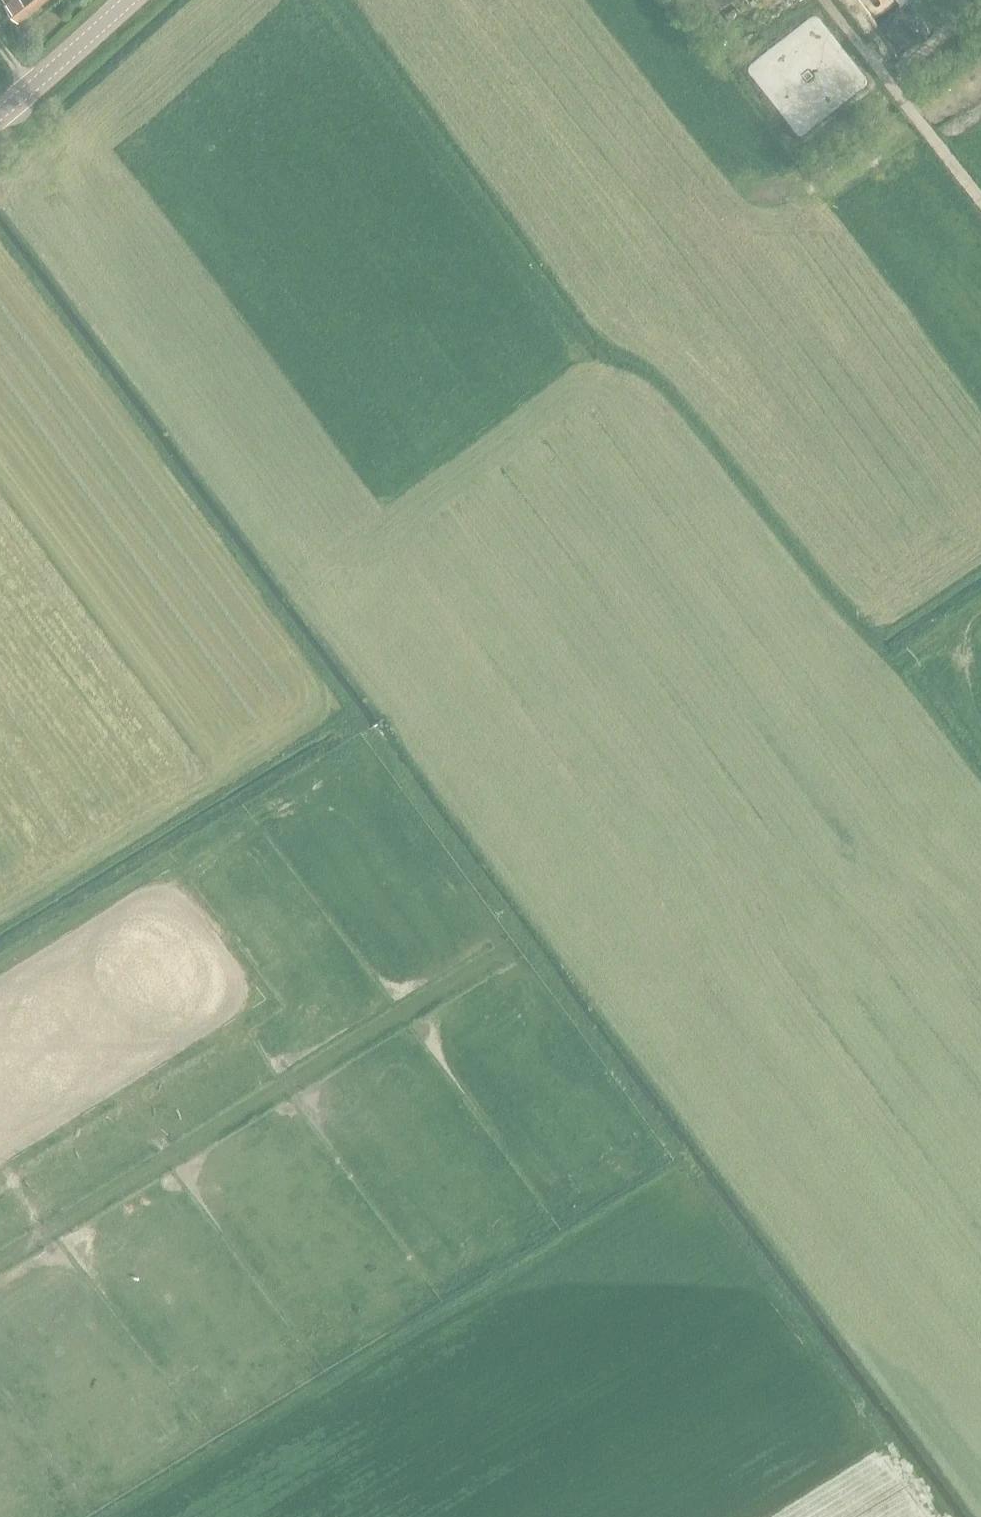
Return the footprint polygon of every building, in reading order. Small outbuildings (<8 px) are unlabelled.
[(4,1),(18,18),(40,0),(6,0),(4,1)] [(715,12),(726,3),(730,0),(706,0),(715,12)]
